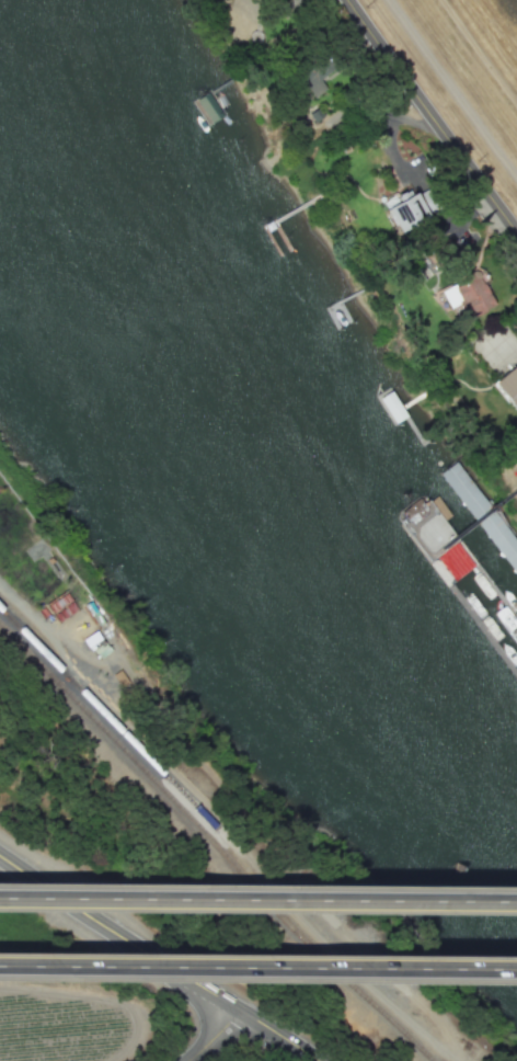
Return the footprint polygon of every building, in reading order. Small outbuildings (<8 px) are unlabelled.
[(325,89),(321,81),(333,75),(322,56),(295,71),(309,98),(325,89)] [(440,208),(428,186),(384,209),(397,231),(440,208)] [(448,308),(458,303),(464,319),(493,307),(478,274),(440,290),(448,308)] [(491,384),(516,413),(516,360),(491,384)] [(439,475),(473,518),(489,506),(455,462),(439,475)]
